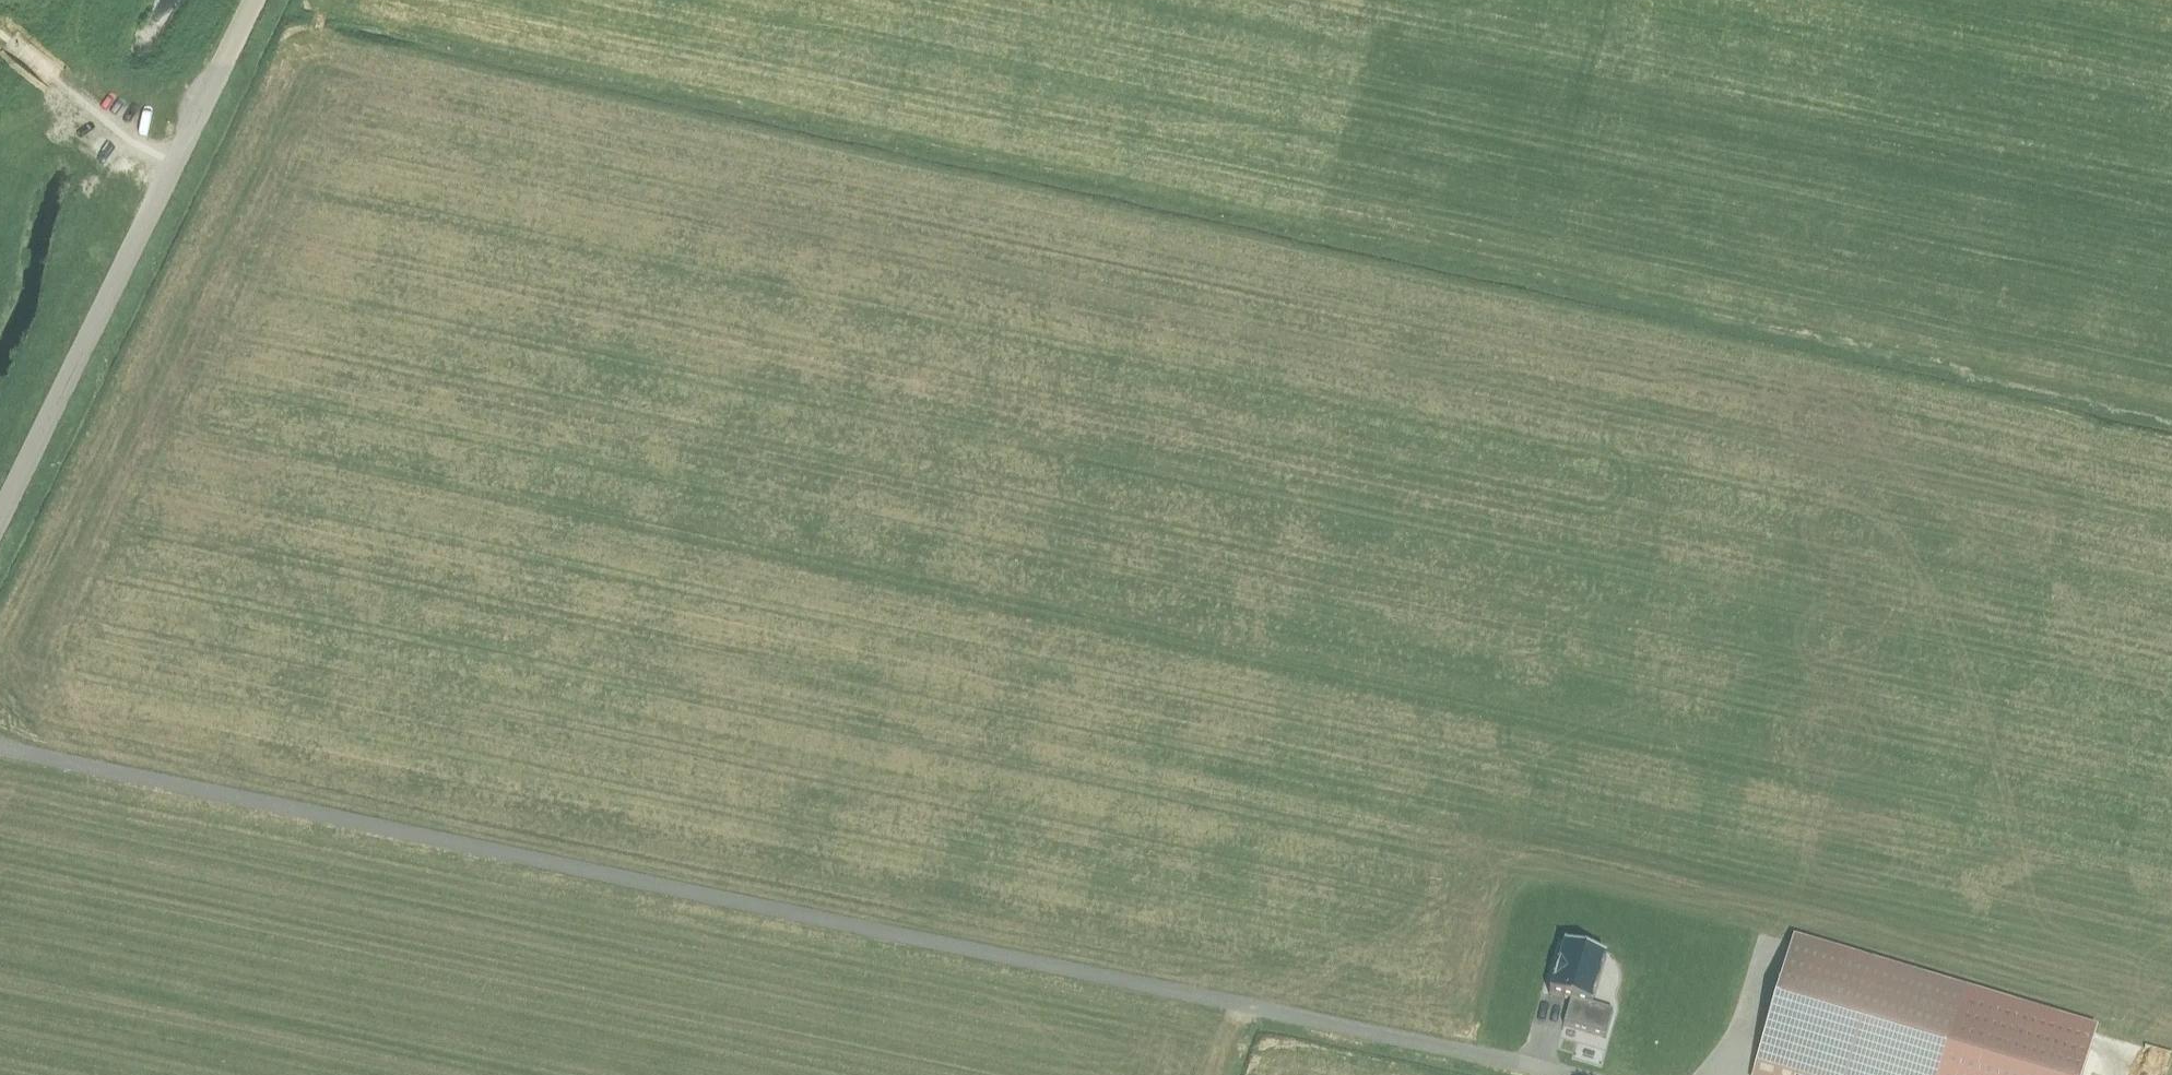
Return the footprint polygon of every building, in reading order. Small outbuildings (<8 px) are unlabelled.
[(1791,943),(1753,1074),(2082,1074),(2095,1031),(1791,943)] [(1563,947),(1548,998),(1570,1005),(1563,1029),(1603,1040),(1611,1012),(1589,1006),(1603,958),(1563,947)]
